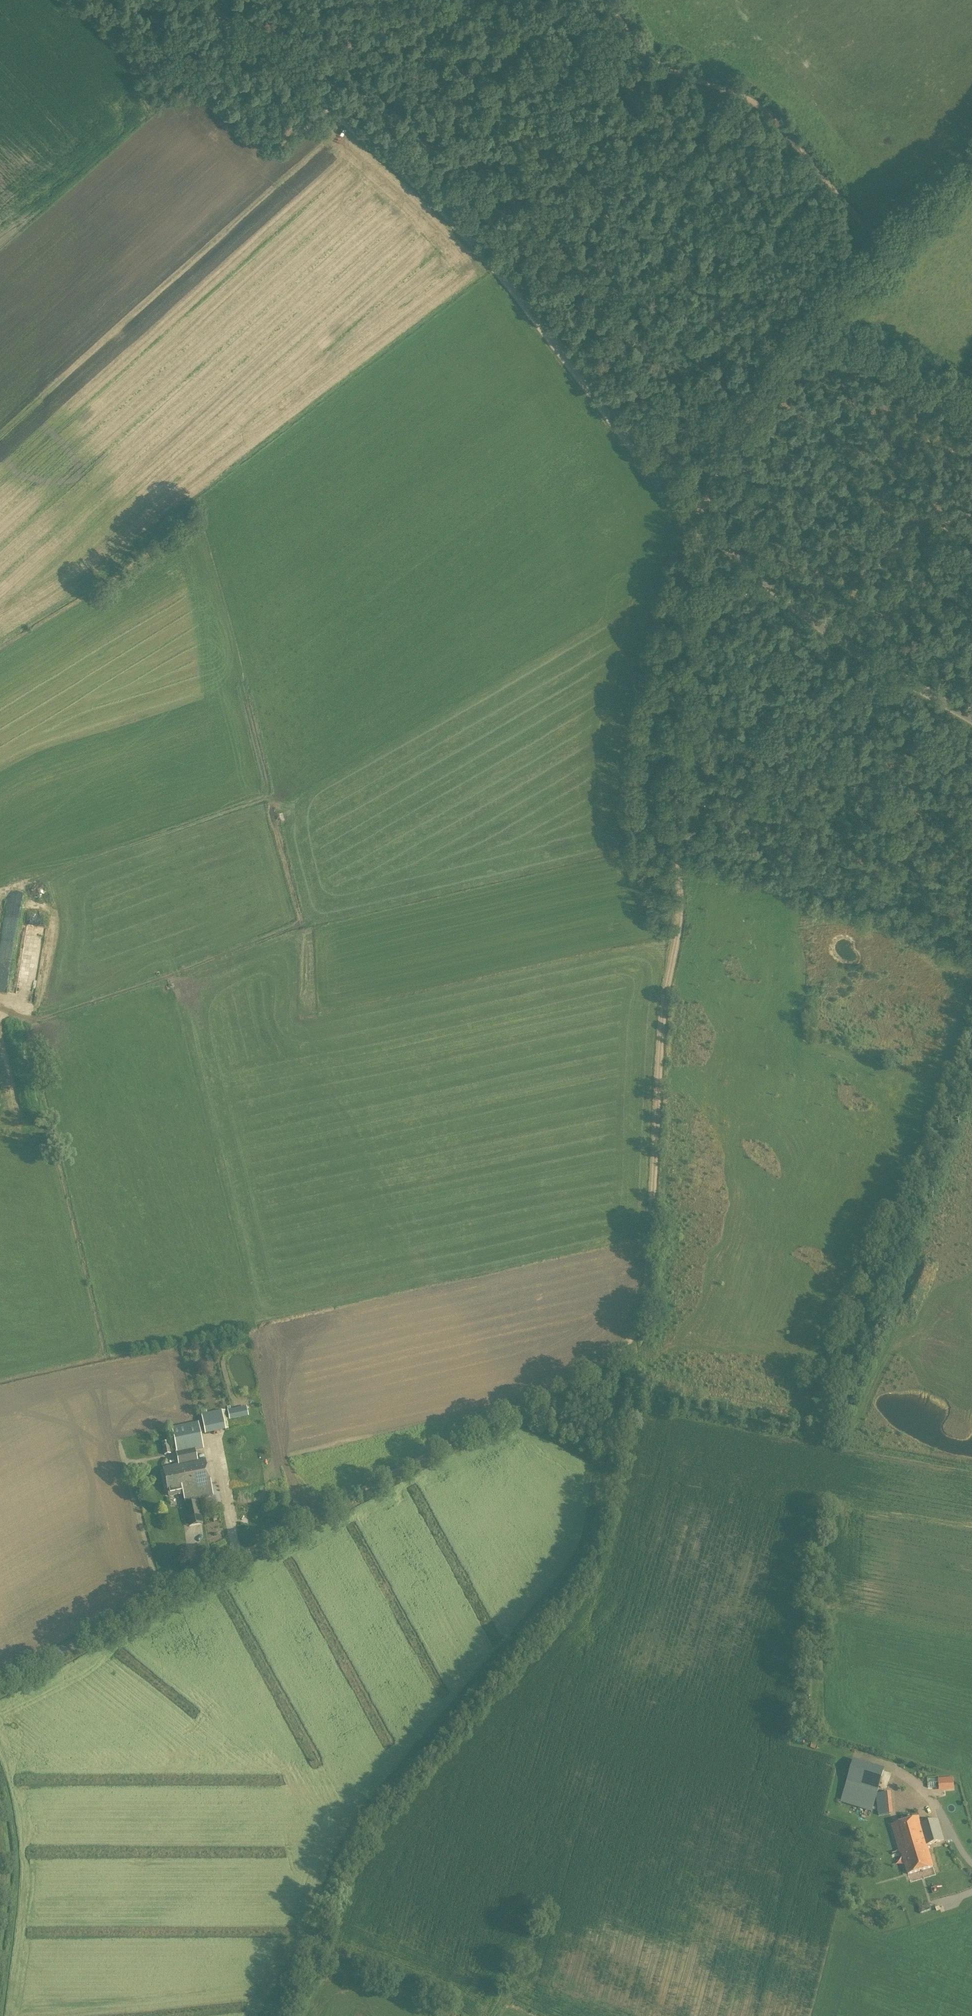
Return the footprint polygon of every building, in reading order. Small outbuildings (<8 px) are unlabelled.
[(2,1098),(13,1095),(11,1088),(0,1092),(2,1098)] [(248,1405),(229,1410),(231,1420),(250,1416),(248,1405)] [(203,1415),(208,1435),(228,1429),(223,1409),(203,1415)] [(195,1451),(203,1449),(198,1423),(171,1429),(179,1465),(172,1467),(172,1468),(163,1469),(168,1496),(179,1494),(179,1495),(184,1494),(185,1502),(213,1496),(210,1482),(207,1467),(205,1459),(197,1461),(195,1451)] [(167,1442),(161,1444),(164,1455),(170,1454),(167,1442)] [(185,1505),(187,1517),(200,1514),(197,1502),(185,1505)] [(878,1793),(885,1770),(853,1760),(847,1782),(840,1803),(871,1812),(878,1793)] [(957,1790),(956,1777),(929,1778),(929,1788),(941,1787),(941,1791),(957,1790)] [(901,1853),(908,1875),(933,1868),(927,1847),(943,1842),(941,1834),(924,1838),(919,1820),(909,1822),(909,1823),(903,1825),(903,1824),(892,1828),(900,1853),(901,1853)]
